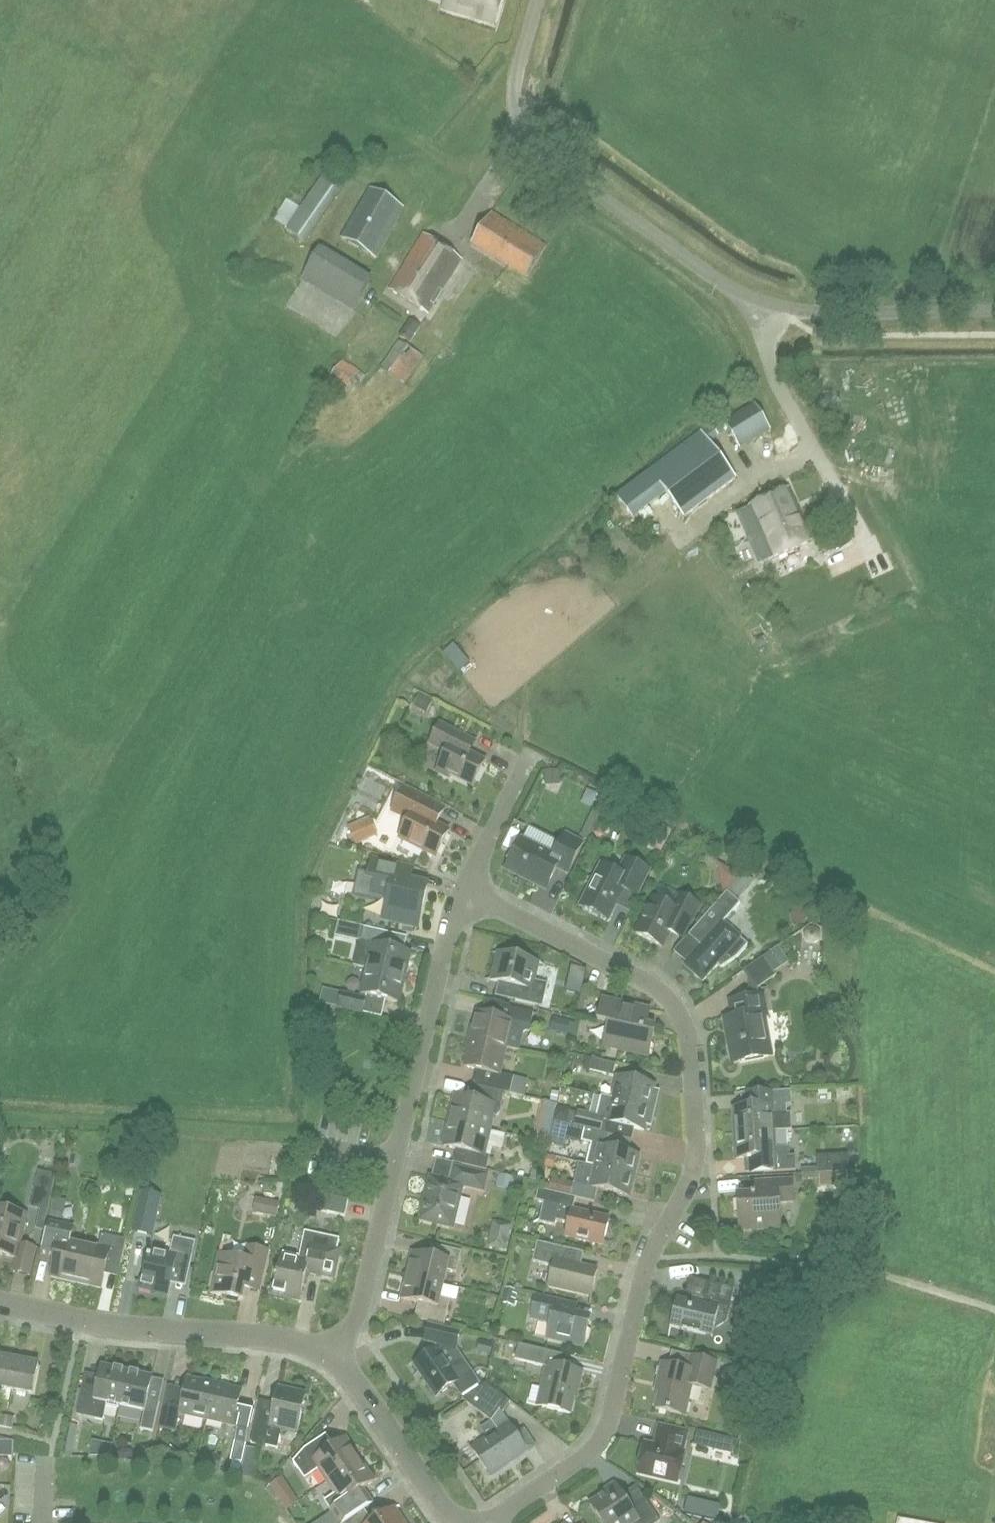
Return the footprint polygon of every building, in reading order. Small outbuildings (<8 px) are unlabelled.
[(502,0),(445,0),(442,9),(494,25),(502,0)] [(327,171),(286,229),(285,230),(305,244),(346,183),(327,171)] [(375,259),(404,208),(369,189),(341,239),(375,259)] [(290,222),(300,202),(288,197),(279,217),(290,222)] [(527,278),(546,248),(491,213),(472,244),(527,278)] [(428,315),(463,261),(424,235),(389,290),(428,315)] [(352,311),(371,278),(358,270),(348,288),(323,274),(335,257),(321,249),(300,281),(352,311)] [(410,342),(420,327),(408,320),(399,336),(410,342)] [(404,383),(423,357),(398,341),(380,367),(404,383)] [(318,400),(337,395),(329,370),(311,376),(318,400)] [(739,449),(769,431),(754,405),(724,424),(739,449)] [(736,480),(709,443),(700,432),(648,472),(615,497),(633,520),(666,496),(683,519),(736,480)] [(745,513),(736,517),(747,540),(756,536),(800,516),(788,491),(782,476),(780,477),(777,472),(737,490),(740,496),(738,497),(744,511),(745,513)] [(756,536),(747,540),(757,564),(767,560),(768,562),(774,576),(776,575),(778,580),(819,562),(818,561),(816,556),(818,555),(811,541),(811,539),(800,516),(756,536)] [(823,558),(835,553),(826,533),(814,538),(823,558)] [(472,785),(485,762),(471,754),(477,743),(440,724),(430,744),(446,753),(436,771),(449,778),(451,774),(472,785)] [(372,776),(364,790),(382,800),(389,786),(372,776)] [(436,857),(449,831),(437,825),(445,811),(403,789),(392,811),(409,820),(399,839),(436,857)] [(373,813),(352,820),(359,841),(380,834),(373,813)] [(566,836),(555,857),(521,840),(507,867),(529,878),(528,880),(546,889),(556,868),(567,873),(582,844),(566,836)] [(619,873),(613,875),(600,868),(581,906),(608,920),(623,890),(636,896),(649,870),(626,858),(619,873)] [(395,878),(398,865),(372,859),(368,879),(376,881),(372,898),(388,901),(384,919),(417,927),(427,885),(395,878)] [(726,890),(727,891),(741,875),(718,863),(723,894),(726,890)] [(737,900),(742,895),(755,880),(745,872),(741,875),(727,891),(737,900)] [(736,958),(748,945),(723,923),(740,904),(727,892),(688,936),(701,947),(684,965),(702,981),(717,965),(721,968),(736,958)] [(682,940),(686,931),(699,905),(680,896),(673,908),(654,899),(636,934),(662,947),(669,933),(682,940)] [(382,902),(364,902),(364,922),(382,922),(382,902)] [(411,952),(387,947),(390,933),(363,927),(354,966),(365,969),(366,968),(405,978),(411,952)] [(778,947),(763,958),(771,970),(787,960),(778,947)] [(492,981),(519,987),(515,1001),(542,1008),(548,984),(534,981),(538,962),(498,953),(492,981)] [(399,1003),(405,978),(366,968),(365,969),(360,994),(399,1003)] [(362,1013),(365,999),(342,994),(339,1008),(362,1013)] [(765,1045),(768,1041),(767,1032),(762,1029),(760,1018),(767,1017),(763,995),(731,1001),(734,1017),(727,1018),(731,1042),(728,1043),(732,1064),(763,1058),(761,1046),(765,1045)] [(602,1000),(597,1022),(612,1026),(607,1048),(648,1057),(655,1029),(647,1028),(651,1011),(602,1000)] [(471,1026),(468,1039),(518,1050),(523,1029),(529,1030),(533,1013),(510,1008),(507,1019),(476,1012),(473,1026),(471,1026)] [(500,1074),(506,1048),(468,1039),(465,1052),(467,1053),(464,1067),(493,1073),(489,1089),(493,1090),(504,1093),(510,1094),(514,1077),(500,1074)] [(613,1077),(615,1065),(591,1059),(589,1071),(613,1077)] [(652,1093),(654,1085),(618,1077),(612,1099),(655,1109),(658,1094),(652,1093)] [(502,1108),(501,1107),(504,1093),(493,1090),(490,1104),(455,1096),(450,1121),(489,1130),(492,1116),(496,1117),(500,1113),(502,1108)] [(775,1132),(792,1131),(791,1115),(787,1115),(786,1106),(792,1105),(791,1091),(746,1094),(746,1107),(732,1108),(734,1134),(775,1132)] [(651,1128),(655,1109),(612,1099),(607,1122),(644,1131),(645,1127),(651,1128)] [(600,1132),(603,1121),(603,1120),(579,1114),(579,1116),(577,1127),(600,1132)] [(489,1130),(450,1121),(444,1146),(468,1152),(465,1166),(486,1171),(489,1157),(483,1155),(489,1130)] [(586,1165),(633,1176),(638,1155),(605,1147),(608,1134),(600,1132),(577,1127),(554,1122),(552,1132),(582,1139),(581,1142),(591,1144),(586,1165)] [(775,1132),(734,1134),(735,1160),(763,1159),(763,1173),(795,1171),(795,1156),(789,1157),(789,1148),(775,1148),(775,1132)] [(819,1172),(847,1171),(848,1171),(849,1171),(848,1154),(817,1156),(818,1168),(819,1172)] [(628,1197),(633,1176),(586,1165),(594,1167),(590,1187),(552,1179),(549,1192),(594,1202),(597,1189),(628,1197)] [(562,1175),(580,1177),(581,1167),(563,1165),(562,1175)] [(483,1190),(486,1175),(455,1167),(451,1182),(430,1177),(420,1220),(452,1228),(462,1185),(483,1190)] [(818,1168),(801,1169),(802,1180),(819,1179),(819,1172),(818,1168)] [(35,1187),(53,1191),(56,1175),(39,1171),(35,1187)] [(848,1185),(848,1171),(847,1171),(819,1172),(819,1179),(819,1187),(835,1186),(848,1185)] [(793,1202),(792,1181),(753,1183),(753,1196),(737,1197),(739,1231),(780,1229),(779,1203),(793,1202)] [(609,1219),(572,1211),(575,1198),(538,1189),(535,1201),(543,1203),(539,1222),(555,1226),(556,1221),(568,1224),(565,1237),(603,1245),(609,1219)] [(142,1192),(133,1231),(153,1236),(162,1196),(142,1192)] [(317,1193),(314,1209),(345,1216),(348,1200),(317,1193)] [(276,1219),(280,1203),(257,1198),(253,1214),(276,1219)] [(35,1248),(20,1244),(27,1214),(0,1208),(0,1254),(16,1258),(13,1271),(29,1275),(35,1248)] [(50,1277),(76,1283),(85,1243),(71,1240),(73,1228),(48,1223),(39,1262),(53,1265),(50,1277)] [(498,1225),(498,1247),(511,1247),(510,1224),(498,1225)] [(340,1239),(305,1232),(298,1259),(282,1256),(273,1295),(300,1301),(306,1270),(332,1276),(340,1239)] [(99,1246),(85,1243),(76,1283),(101,1289),(107,1264),(120,1267),(126,1240),(101,1234),(99,1246)] [(190,1266),(196,1242),(174,1237),(170,1254),(150,1250),(142,1288),(168,1294),(175,1263),(190,1266)] [(553,1267),(548,1287),(590,1297),(597,1270),(563,1262),(566,1249),(537,1242),(532,1262),(553,1267)] [(244,1289),(258,1292),(268,1250),(248,1246),(245,1260),(220,1254),(212,1293),(242,1300),(244,1289)] [(412,1253),(407,1276),(443,1285),(446,1271),(456,1273),(461,1252),(437,1246),(435,1258),(412,1253)] [(440,1298),(443,1285),(407,1276),(401,1299),(424,1305),(420,1320),(444,1326),(450,1300),(440,1298)] [(727,1322),(734,1288),(707,1282),(702,1301),(698,1304),(677,1299),(670,1327),(712,1337),(714,1330),(727,1322)] [(531,1319),(550,1323),(546,1339),(583,1347),(589,1320),(563,1314),(567,1302),(536,1295),(531,1319)] [(424,1342),(437,1345),(456,1349),(459,1333),(428,1326),(424,1342)] [(494,1342),(480,1338),(477,1352),(490,1355),(494,1342)] [(542,1367),(546,1351),(518,1345),(515,1360),(542,1367)] [(462,1357),(448,1366),(437,1349),(413,1365),(436,1397),(453,1385),(462,1398),(481,1385),(462,1357)] [(0,1356),(0,1388),(12,1390),(18,1359),(0,1356)] [(710,1390),(716,1362),(691,1356),(688,1370),(662,1363),(658,1380),(662,1381),(655,1410),(684,1416),(691,1386),(710,1390)] [(39,1363),(18,1359),(12,1390),(33,1394),(39,1363)] [(581,1372),(548,1364),(537,1406),(569,1414),(575,1389),(577,1389),(581,1372)] [(107,1403),(120,1406),(127,1371),(102,1366),(96,1392),(82,1389),(77,1415),(103,1421),(107,1403)] [(153,1377),(127,1371),(120,1406),(145,1411),(141,1429),(153,1432),(159,1406),(147,1403),(153,1377)] [(148,1401),(162,1405),(170,1381),(156,1376),(148,1401)] [(180,1414),(206,1420),(215,1382),(202,1379),(201,1381),(187,1378),(180,1409),(165,1405),(160,1429),(176,1432),(180,1414)] [(228,1385),(215,1382),(206,1420),(234,1426),(242,1390),(228,1387),(228,1385)] [(510,1403),(507,1400),(485,1384),(461,1400),(491,1421),(491,1422),(498,1432),(509,1425),(502,1414),(510,1403)] [(297,1433),(305,1394),(278,1388),(271,1421),(256,1418),(251,1443),(278,1449),(282,1430),(297,1433)] [(14,1418),(1,1416),(0,1419),(0,1426),(12,1429),(14,1418)] [(242,1463),(251,1424),(239,1421),(230,1460),(242,1463)] [(524,1432),(517,1436),(509,1425),(498,1432),(472,1450),(489,1476),(533,1446),(524,1432)] [(682,1453),(686,1433),(659,1427),(654,1446),(645,1444),(638,1474),(677,1483),(684,1453),(682,1453)] [(732,1451),(735,1437),(697,1429),(694,1443),(732,1451)] [(318,1470),(327,1482),(360,1459),(346,1437),(324,1452),(316,1441),(304,1449),(293,1462),(305,1479),(318,1470)] [(375,1480),(360,1459),(327,1482),(334,1494),(324,1501),(339,1522),(361,1507),(353,1495),(375,1480)] [(660,1522),(645,1499),(630,1509),(613,1484),(588,1501),(602,1522),(658,1522),(660,1522)] [(394,1508),(373,1522),(364,1509),(344,1522),(404,1522),(394,1508)]
